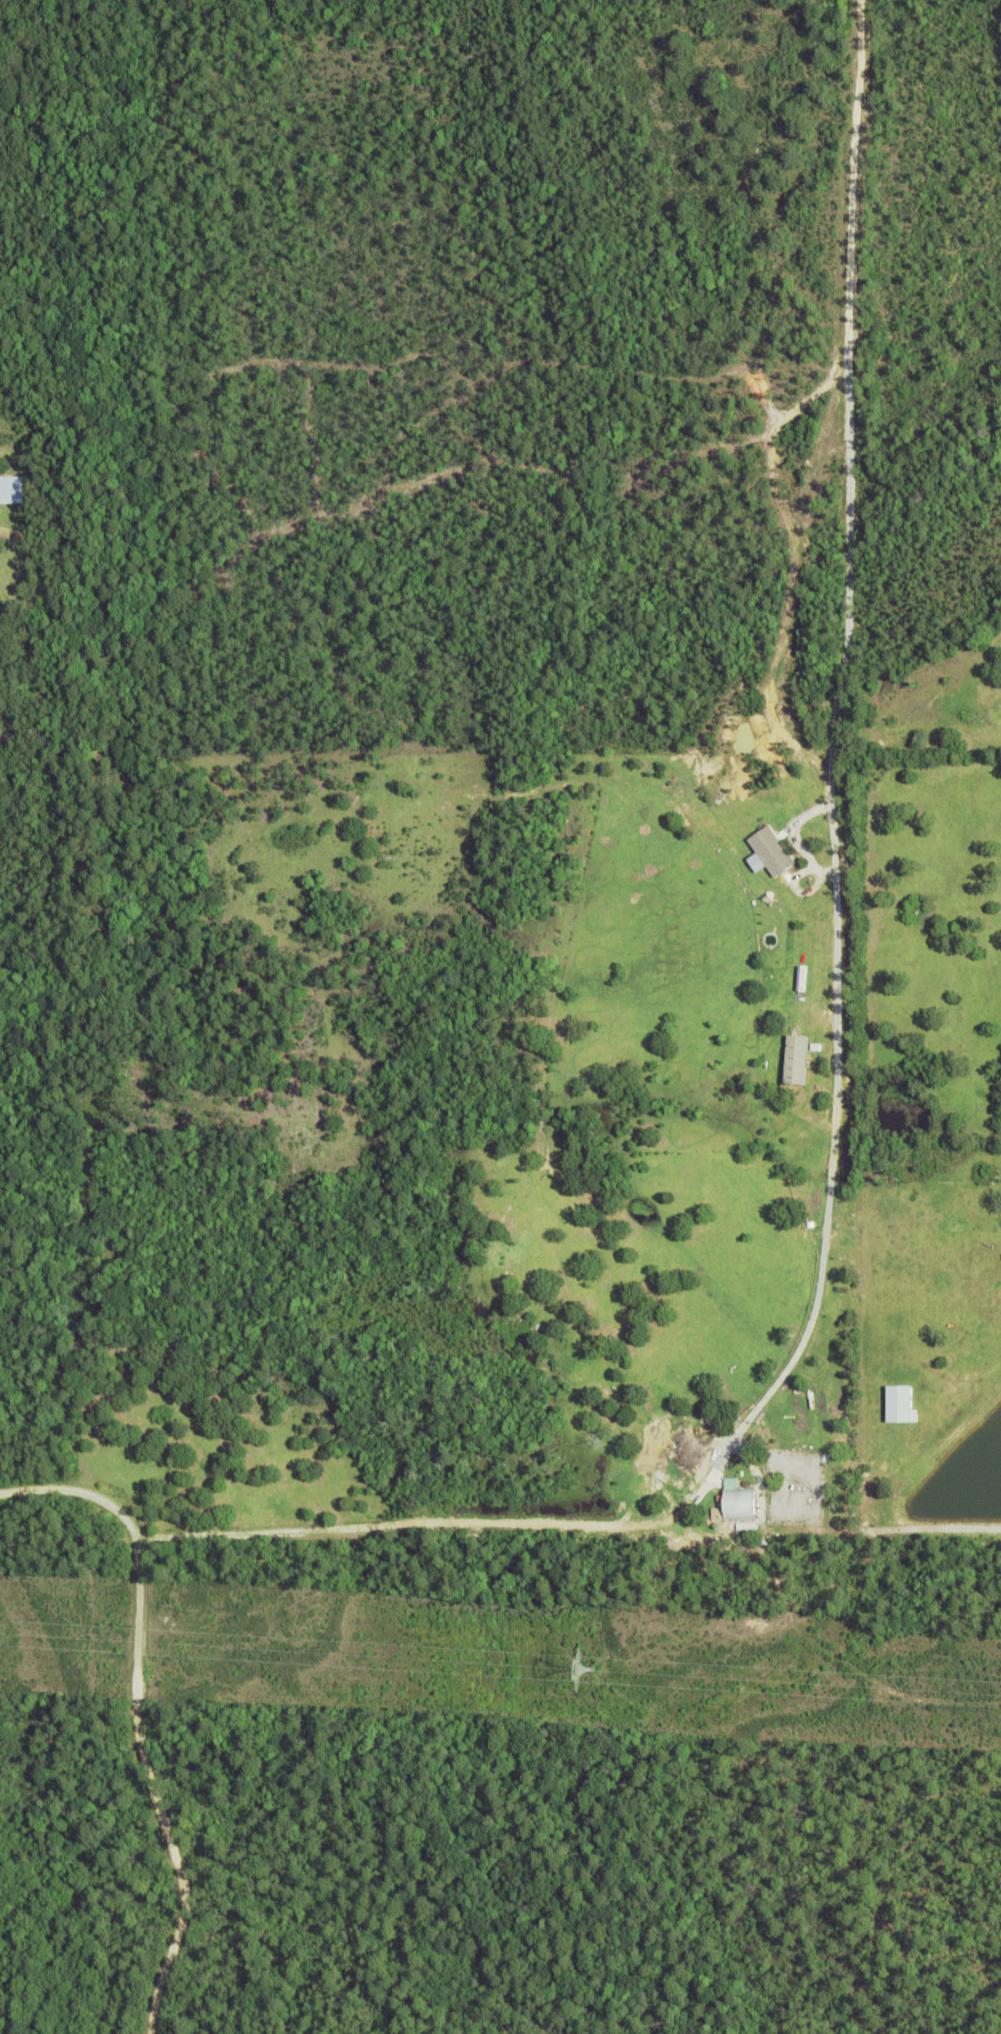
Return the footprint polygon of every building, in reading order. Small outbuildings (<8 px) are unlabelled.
[(766,865),(774,877),(796,863),(769,824),(747,839),(756,852),(747,858),(756,872),(766,865)] [(807,1086),(787,1085),(789,1037),(811,1038),(811,1043),(823,1044),(822,1052),(809,1051),(809,1069),(808,1069),(807,1086)] [(911,1385),(886,1386),(887,1422),(917,1422),(917,1409),(911,1409),(911,1385)] [(704,1451),(712,1447),(715,1452),(706,1456),(704,1451)] [(754,1518),(754,1489),(737,1489),(737,1478),(723,1478),(723,1518),(754,1518)]
